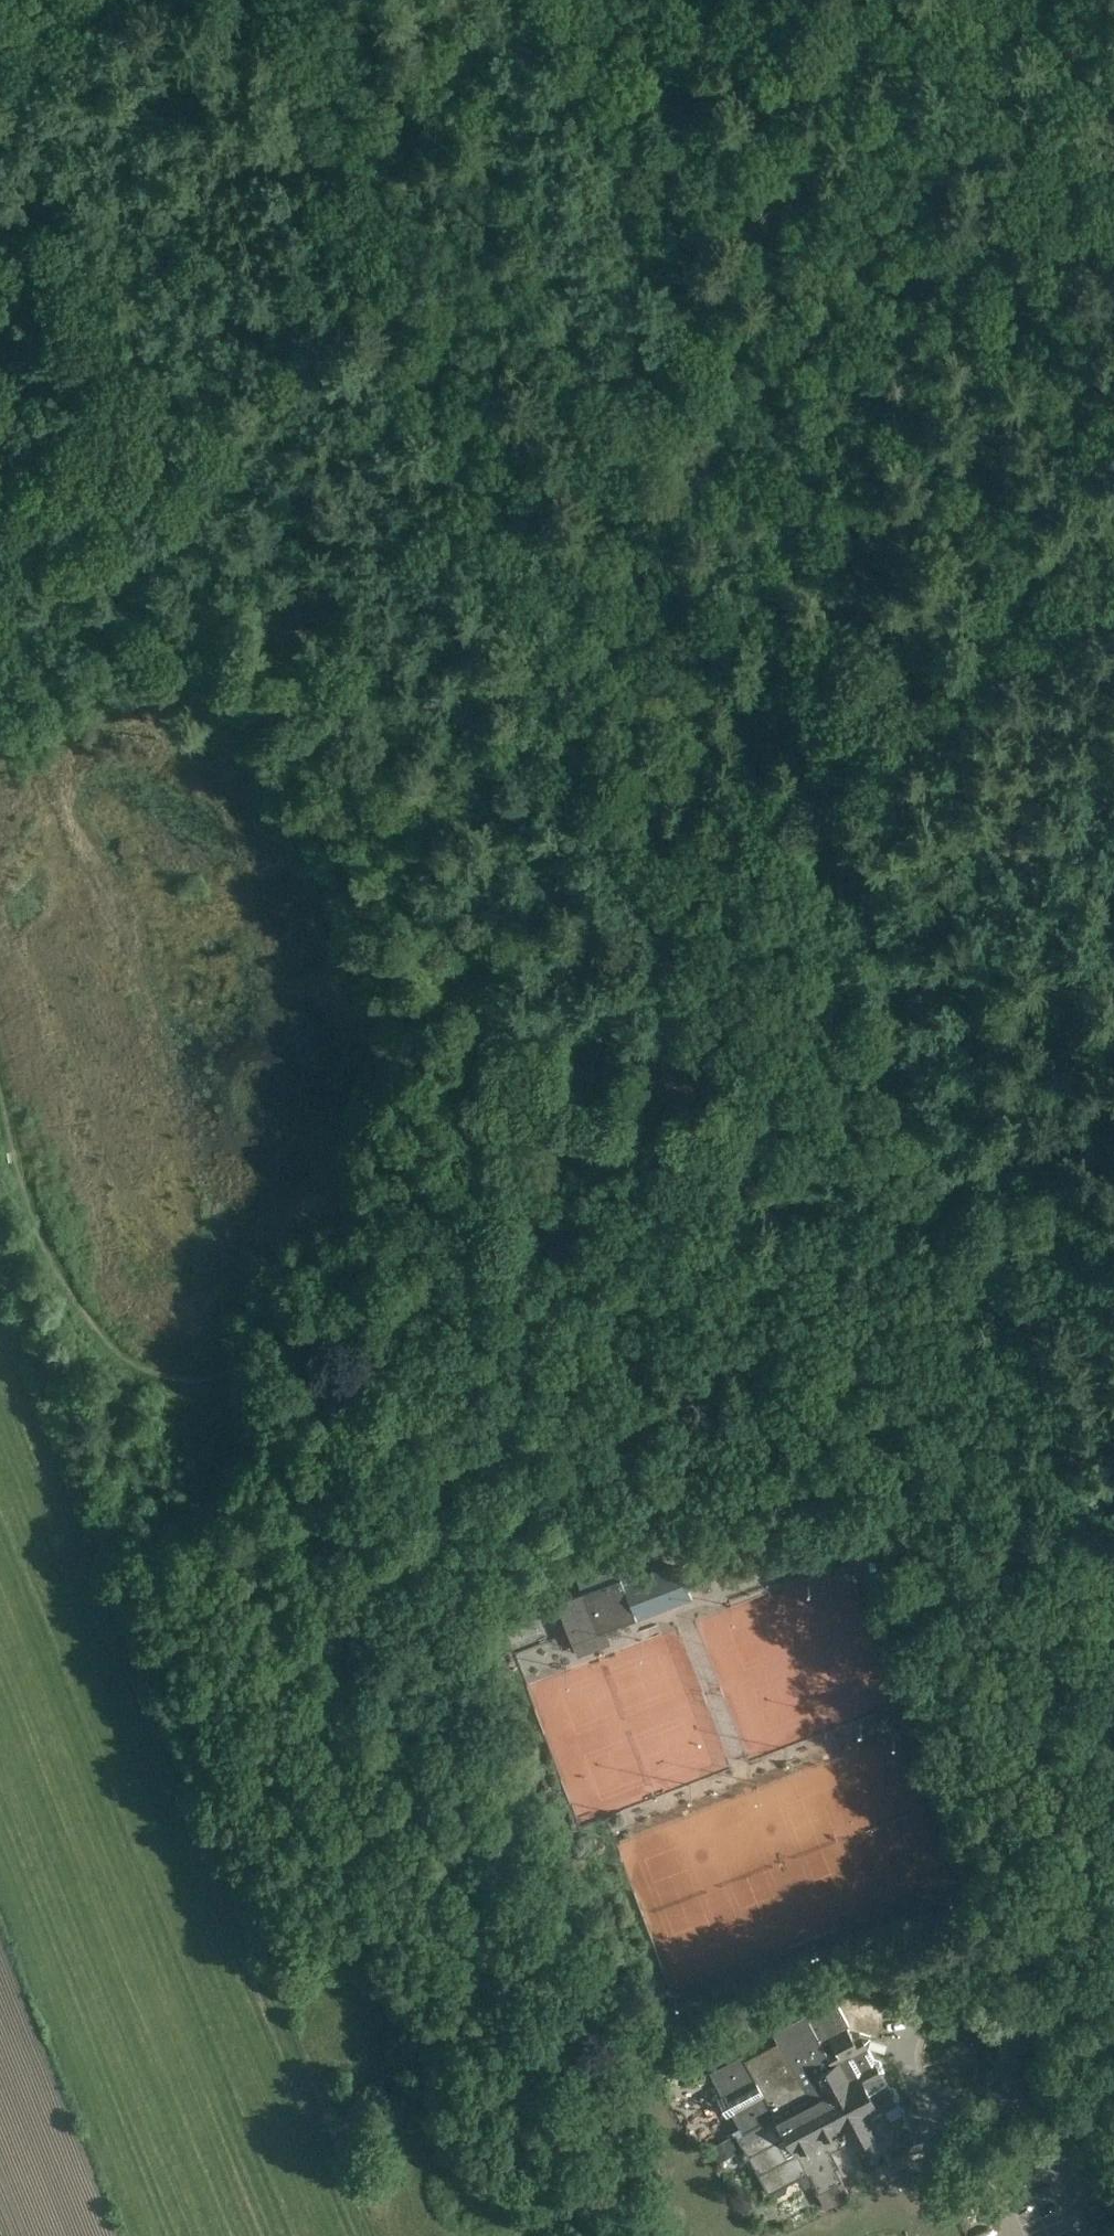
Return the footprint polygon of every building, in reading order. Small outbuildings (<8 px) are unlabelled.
[(556,1601),(572,1642),(637,1618),(633,1608),(664,1596),(669,1607),(692,1598),(683,1573),(680,1566),(658,1574),(656,1569),(632,1577),(629,1569),(577,1577),(582,1591),(556,1601)] [(579,1641),(583,1650),(645,1629),(642,1620),(579,1641)] [(743,2133),(738,2136),(769,2193),(771,2192),(771,2193),(778,2195),(786,2191),(788,2184),(788,2183),(800,2177),(802,2179),(810,2175),(819,2192),(842,2180),(827,2153),(839,2147),(835,2140),(845,2134),(852,2146),(878,2132),(869,2115),(877,2111),(882,2112),(895,2105),(897,2100),(892,2090),(887,2089),(880,2076),(882,2071),(877,2061),(872,2060),(866,2050),(870,2040),(862,2033),(855,2037),(848,2025),(851,2024),(838,2001),(809,2016),(807,2012),(774,2030),(779,2040),(747,2057),(745,2052),(737,2056),(729,2055),(721,2060),(716,2067),(709,2071),(743,2133)] [(880,2118),(889,2135),(916,2120),(907,2103),(880,2118)] [(732,2135),(709,2147),(717,2161),(739,2149),(732,2135)] [(880,2161),(882,2146),(869,2145),(867,2160),(880,2161)]
